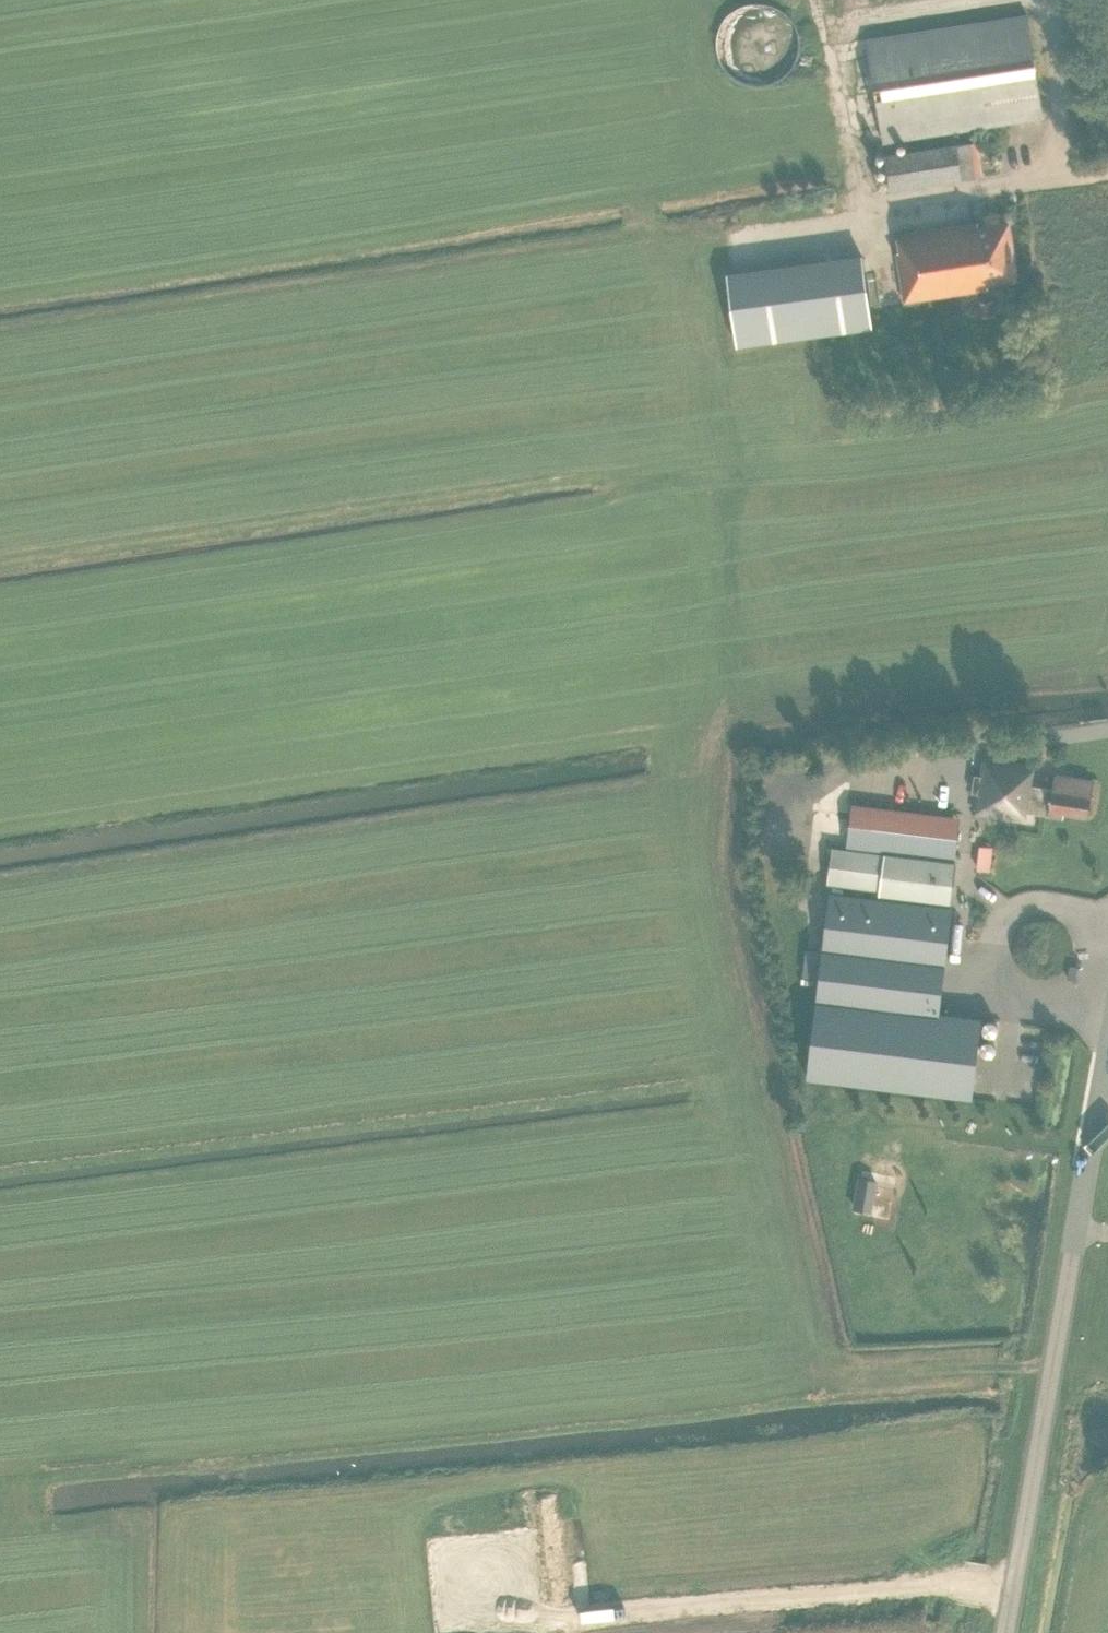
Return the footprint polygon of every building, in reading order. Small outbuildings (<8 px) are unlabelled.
[(727,17),(723,22),(719,30),(717,38),(717,48),(719,58),(723,67),(728,73),(735,78),(744,83),(754,86),(762,86),(773,84),(783,78),(789,72),(794,65),(798,59),(800,51),(800,45),(800,39),(798,31),(794,23),(790,17),(785,12),(779,8),(773,6),(768,4),(763,4),(757,4),(754,4),(749,4),(744,5),(738,8),(732,12),(727,17)] [(884,142),(1043,117),(1027,14),(868,38),(884,142)] [(891,190),(975,177),(970,142),(886,154),(891,190)] [(979,227),(978,221),(897,234),(900,251),(896,252),(904,302),(988,288),(987,283),(1016,278),(1015,266),(1016,263),(1012,237),(1010,235),(1008,222),(979,227)] [(725,271),(734,346),(872,328),(863,253),(725,271)] [(983,316),(994,314),(992,300),(981,302),(983,316)] [(983,757),(980,775),(974,774),(971,793),(977,794),(974,812),(1025,820),(1027,811),(1046,814),(1063,816),(1064,812),(1087,815),(1087,811),(1088,811),(1090,798),(1089,798),(1092,779),(1064,775),(1054,773),(1052,787),(1031,784),(1034,766),(1018,763),(983,757)] [(776,803),(775,790),(762,791),(762,805),(776,803)] [(958,824),(852,811),(851,819),(829,816),(826,845),(833,846),(828,882),(873,888),(872,896),(831,890),(826,928),(943,943),(948,906),(878,897),(879,894),(949,903),(954,860),(849,848),(849,845),(954,858),(958,824)] [(994,842),(979,841),(977,865),(990,867),(994,842)] [(938,1012),(946,946),(824,931),(807,1075),(972,1095),(981,1017),(938,1012)] [(992,1013),(990,1013),(987,1013),(985,1014),(983,1016),(982,1018),(982,1021),(982,1023),(984,1025),(985,1027),(988,1028),(991,1028),(993,1028),(996,1026),(997,1023),(997,1020),(997,1018),(995,1016),(993,1014),(992,1013)] [(989,1034),(987,1034),(985,1034),(982,1035),(981,1037),(980,1039),(980,1042),(980,1044),(981,1046),(983,1048),(986,1049),(988,1049),(991,1048),(993,1047),(995,1044),(995,1041),(994,1039),(993,1037),(991,1035),(989,1034)] [(869,1181),(886,1185),(890,1168),(874,1163),(869,1181)] [(872,1211),(875,1194),(857,1190),(854,1208),(872,1211)]
